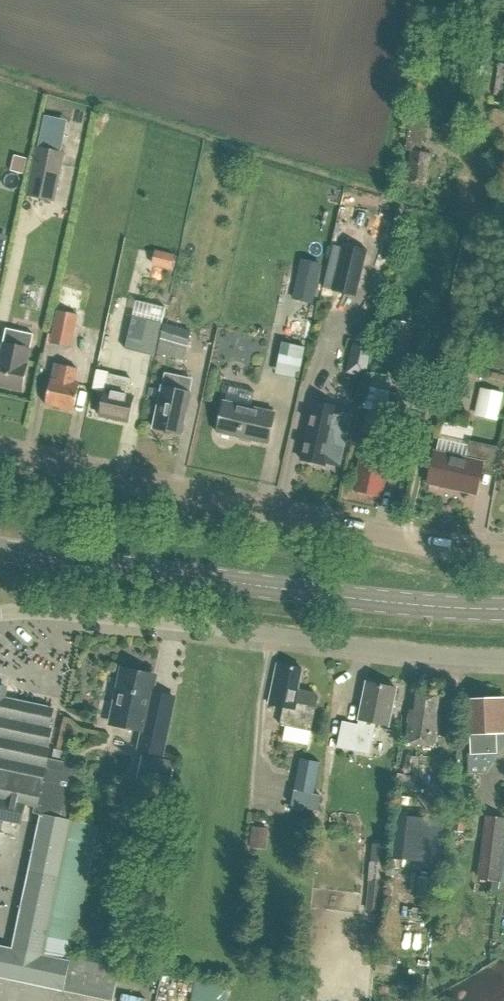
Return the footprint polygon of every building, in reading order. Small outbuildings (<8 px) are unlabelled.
[(447,119),(443,119),(439,142),(457,145),(463,105),(449,103),(447,119)] [(406,150),(411,151),(421,153),(426,121),(426,115),(412,113),(406,150)] [(54,201),(64,153),(38,148),(28,195),(54,201)] [(431,154),(421,153),(411,151),(406,180),(426,184),(431,154)] [(19,153),(15,169),(25,171),(29,156),(19,153)] [(356,295),(368,249),(344,243),(333,289),(356,295)] [(172,268),(176,254),(156,249),(152,263),(172,268)] [(302,261),(293,298),(313,302),(321,265),(302,261)] [(78,315),(58,310),(54,331),(73,335),(78,315)] [(127,348),(156,354),(161,333),(163,324),(134,317),(127,348)] [(405,349),(410,322),(392,319),(387,346),(405,349)] [(184,359),(192,329),(165,322),(157,352),(184,359)] [(34,332),(6,326),(0,353),(0,386),(21,391),(27,365),(34,332)] [(348,374),(368,378),(377,330),(357,326),(348,374)] [(282,342),(279,358),(302,363),(305,347),(282,342)] [(74,383),(77,369),(59,365),(56,379),(51,378),(45,404),(73,410),(79,385),(74,383)] [(182,434),(187,409),(190,393),(184,392),(187,378),(165,373),(153,428),(182,434)] [(129,396),(132,380),(113,376),(109,391),(105,390),(99,416),(128,422),(133,397),(129,396)] [(229,386),(226,400),(251,405),(254,392),(229,386)] [(497,419),(503,391),(482,386),(475,414),(497,419)] [(270,442),(275,417),(277,411),(251,405),(226,400),(219,431),(270,442)] [(303,458),(327,463),(329,453),(339,455),(345,451),(353,414),(354,408),(315,400),(313,411),(309,430),(303,458)] [(384,490),(392,454),(388,453),(393,433),(384,431),(388,413),(370,409),(361,448),(365,449),(360,470),(365,472),(361,488),(379,492),(380,489),(384,490)] [(477,492),(483,463),(496,466),(500,448),(470,442),(467,458),(437,452),(430,482),(477,492)] [(297,688),(301,668),(284,665),(282,671),(277,670),(270,702),(283,705),(280,723),(311,730),(318,696),(315,692),(297,688)] [(163,757),(170,722),(148,717),(156,678),(122,672),(112,722),(145,728),(141,752),(163,757)] [(391,725),(398,687),(367,681),(360,720),(359,720),(358,724),(344,721),(340,747),(370,752),(376,722),(391,725)] [(22,825),(26,805),(36,807),(34,814),(41,816),(13,949),(5,947),(4,950),(0,949),(0,977),(112,1000),(115,1000),(123,967),(74,957),(101,826),(68,819),(78,773),(47,766),(51,749),(48,748),(52,729),(50,728),(54,709),(6,698),(8,692),(0,690),(0,821),(22,825)] [(438,713),(441,697),(417,694),(414,710),(411,709),(406,742),(437,747),(442,713),(438,713)] [(503,698),(470,699),(472,734),(473,753),(496,753),(496,733),(503,733),(503,715),(503,698)] [(418,771),(421,754),(408,753),(405,770),(405,773),(399,772),(396,788),(414,791),(417,771),(418,771)] [(302,757),(295,789),(314,793),(321,761),(302,757)] [(154,759),(149,783),(168,787),(173,763),(154,759)] [(503,844),(503,816),(487,814),(478,877),(499,880),(502,856),(503,844)] [(394,858),(443,864),(448,820),(398,815),(394,858)] [(268,833),(252,831),(250,847),(266,849),(268,833)] [(389,844),(372,842),(369,879),(370,879),(385,881),(389,844)] [(382,912),(385,881),(370,879),(366,910),(382,912)] [(196,1000),(232,1000),(235,988),(201,980),(196,1000)]
